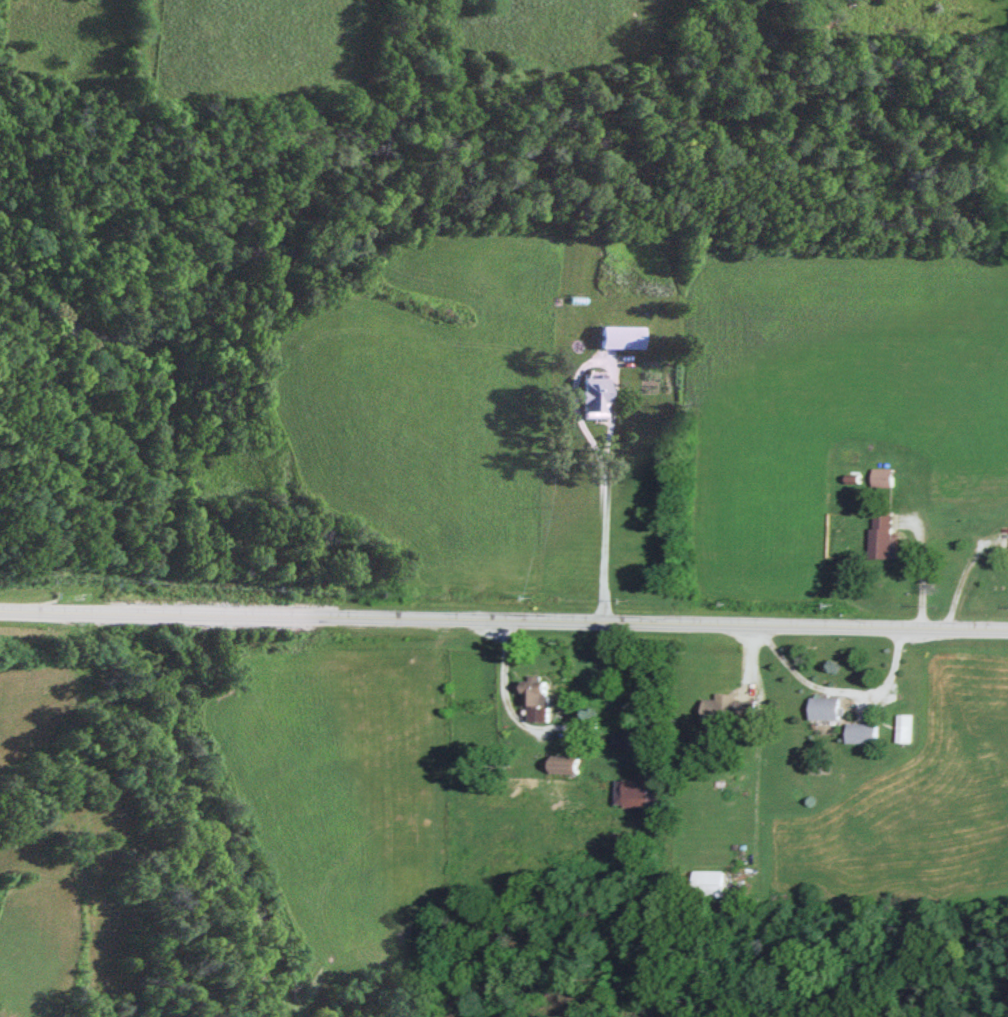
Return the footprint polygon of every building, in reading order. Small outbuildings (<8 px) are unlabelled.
[(647,324),(603,324),(603,348),(647,348),(647,324)] [(614,376),(587,376),(587,416),(614,416),(614,376)] [(891,487),(891,468),(870,468),(869,487),(891,487)] [(867,559),(889,559),(889,512),(867,512),(867,559)] [(525,705),(551,705),(551,681),(525,681),(525,705)] [(708,721),(739,721),(739,694),(720,694),(720,699),(708,699),(708,721)] [(815,697),(815,719),(847,719),(847,697),(815,697)] [(875,723),(851,723),(851,743),(875,743),(875,723)] [(908,742),(908,727),(896,727),(896,742),(908,742)] [(551,774),(583,774),(583,756),(551,756),(551,774)] [(654,780),(629,779),(628,807),(653,807),(654,780)] [(727,894),(727,870),(697,870),(697,894),(727,894)]
